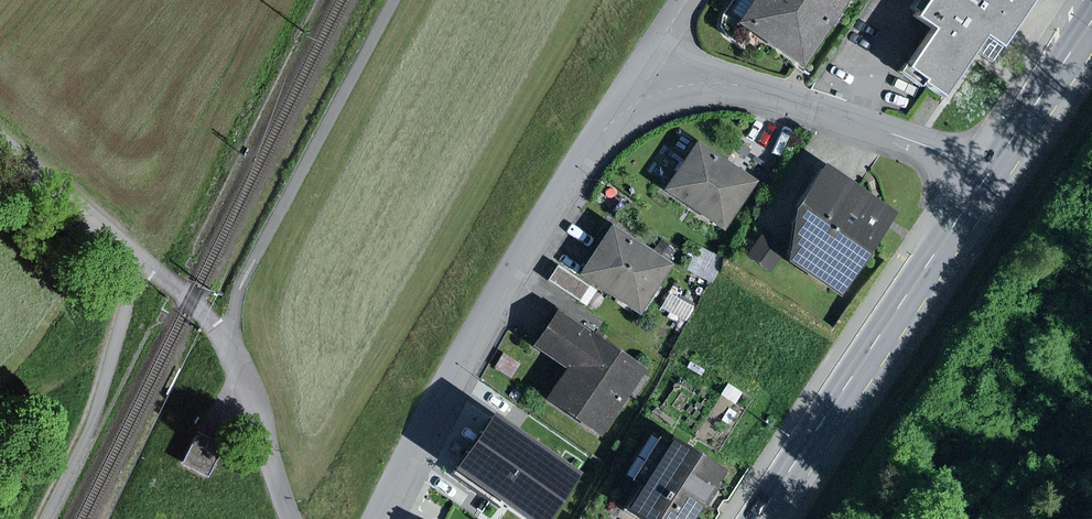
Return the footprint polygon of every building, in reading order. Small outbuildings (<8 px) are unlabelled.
[(720,15),(719,27),(726,36),(739,45),(748,33),(799,66),(843,0),(731,0),(720,15)] [(919,5),(925,10),(922,15),(940,26),(915,64),(912,62),(906,71),(929,86),(932,82),(953,96),(984,49),(1002,61),(1042,0),(923,0),(919,5)] [(721,233),(756,181),(694,140),(660,192),(721,233)] [(893,213),(819,163),(788,209),(782,261),(836,297),(887,221),(893,213)] [(651,251),(609,223),(574,275),(637,317),(672,264),(668,261),(675,250),(660,239),(651,251)] [(783,251),(759,235),(745,256),(769,272),(783,251)] [(722,258),(698,247),(687,272),(711,283),(720,263),(722,258)] [(595,291),(555,265),(546,280),(585,306),(595,291)] [(694,299),(673,287),(662,305),(683,318),(694,299)] [(644,368),(554,308),(529,346),(563,369),(542,399),(598,436),(644,368)] [(515,421),(487,461),(505,473),(491,494),(528,518),(554,518),(561,508),(566,510),(577,494),(573,492),(584,475),(592,480),(603,464),(589,454),(580,468),(531,435),(532,433),(515,421)] [(221,445),(195,432),(179,465),(205,477),(221,445)] [(668,436),(664,442),(651,434),(623,476),(637,485),(621,511),(633,518),(691,518),(702,503),(705,505),(718,485),(715,483),(723,471),(668,436)]
